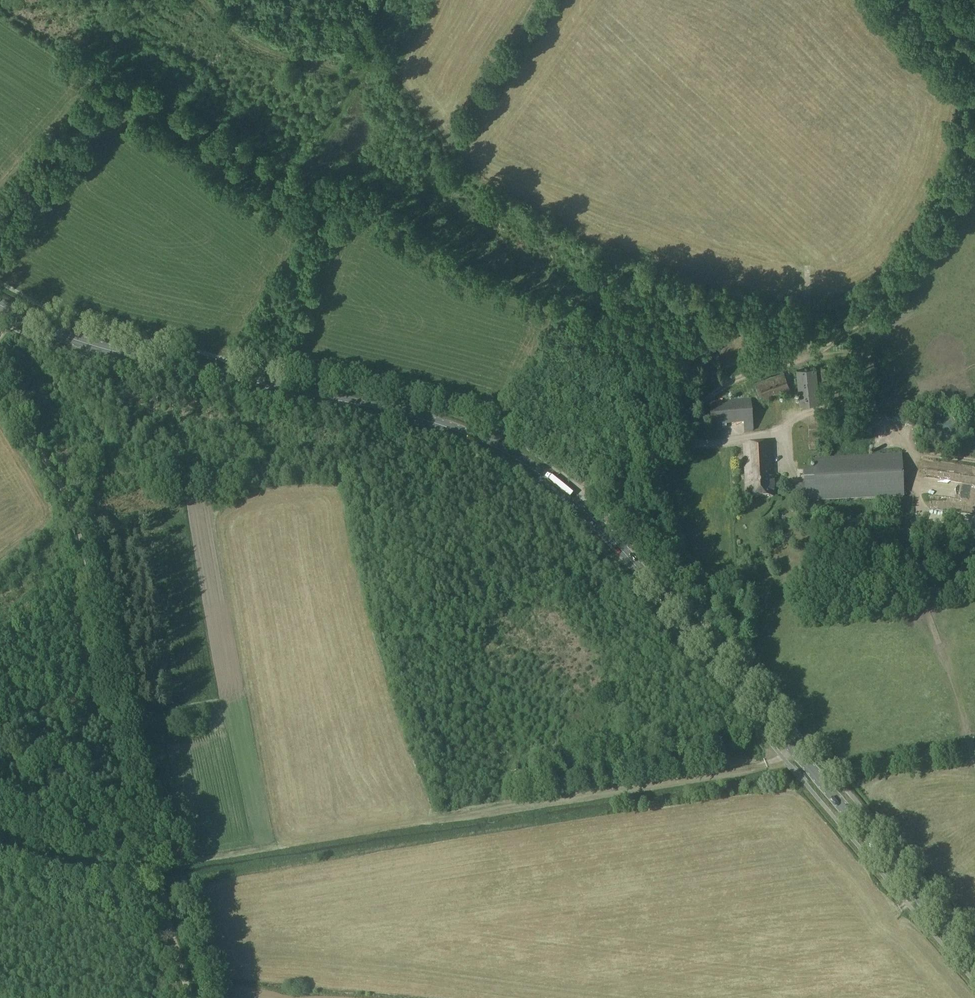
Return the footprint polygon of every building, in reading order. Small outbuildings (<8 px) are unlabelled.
[(799,405),(819,403),(817,367),(797,369),(799,405)] [(759,400),(790,389),(783,372),(753,383),(759,400)] [(753,428),(750,399),(708,403),(711,433),(721,433),(720,426),(741,423),(742,429),(753,428)] [(828,427),(808,427),(808,450),(816,450),(816,444),(828,443),(828,427)] [(746,497),(773,496),(770,443),(743,445),(746,497)] [(798,501),(904,500),(903,456),(814,457),(814,471),(803,472),(803,484),(798,484),(798,501)] [(947,465),(962,467),(962,459),(948,457),(947,465)]
